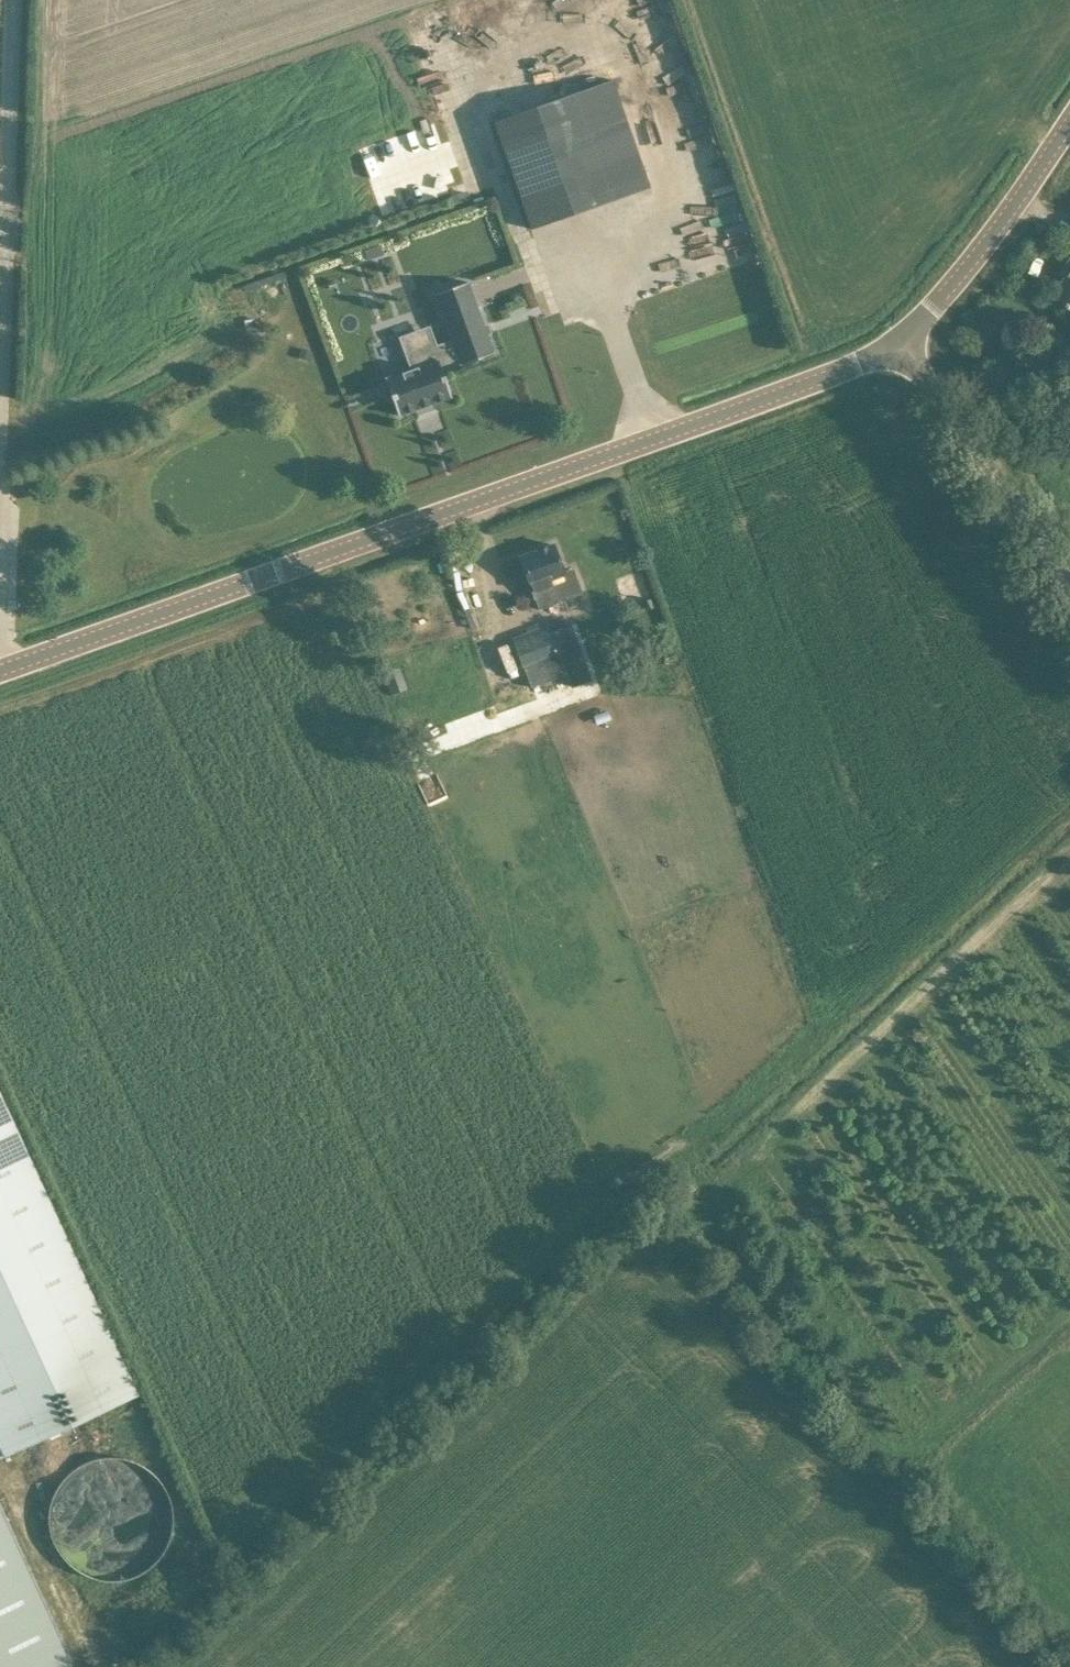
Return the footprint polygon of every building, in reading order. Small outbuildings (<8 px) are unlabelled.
[(650,187),(612,79),(494,121),(531,228),(650,187)] [(1056,296),(1069,305),(1069,275),(1056,296)] [(409,369),(385,378),(387,382),(382,384),(387,398),(392,396),(399,415),(416,409),(451,396),(440,365),(459,358),(461,364),(494,352),(468,282),(435,294),(452,340),(437,345),(405,357),(409,369)] [(519,557),(527,577),(533,596),(534,596),(539,608),(556,603),(580,595),(583,594),(574,568),(564,571),(561,564),(554,544),(519,557)] [(621,607),(645,607),(644,573),(619,573),(621,607)] [(512,639),(522,667),(524,666),(531,686),(565,674),(559,655),(548,625),(512,639)] [(408,688),(400,666),(383,672),(391,694),(408,688)] [(5,1456),(79,1422),(139,1394),(0,1091),(0,1445),(5,1456)] [(175,1514),(172,1494),(162,1476),(146,1462),(129,1455),(110,1453),(91,1458),(75,1468),(63,1482),(55,1499),(54,1520),(59,1540),(71,1556),(87,1569),(107,1574),(127,1573),(146,1566),(162,1552),(172,1534),(175,1514)] [(36,1581),(0,1504),(0,1666),(76,1666),(36,1581)]
